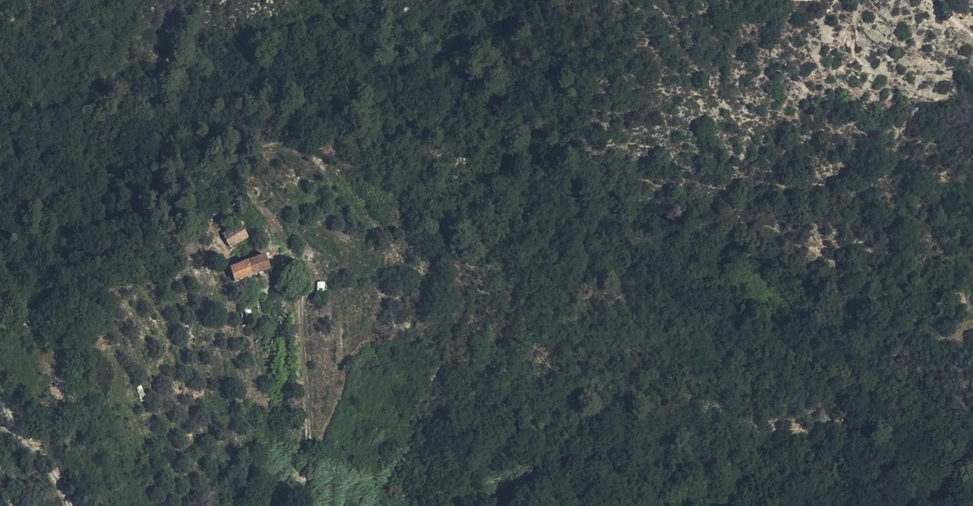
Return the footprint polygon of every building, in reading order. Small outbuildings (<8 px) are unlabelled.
[(227,245),(245,236),(238,224),(221,233),(227,245)] [(232,278),(266,265),(270,264),(265,252),(251,257),(249,252),(244,254),(245,256),(240,258),(241,261),(228,266),(232,278)] [(972,278),(958,279),(958,290),(972,290),(972,278)]
